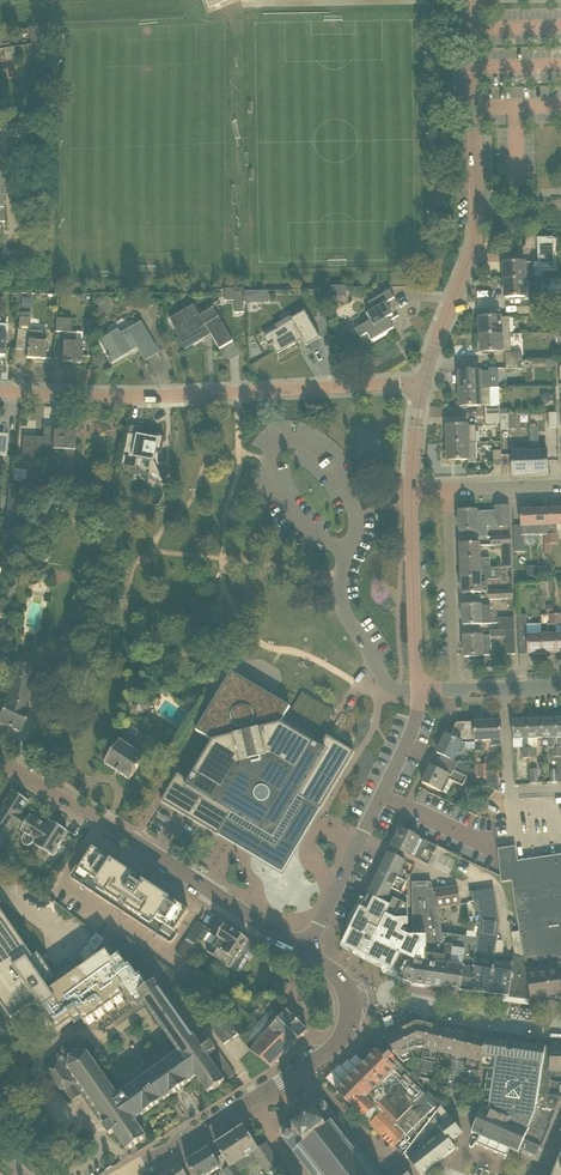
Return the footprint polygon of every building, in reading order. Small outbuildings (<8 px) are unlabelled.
[(210,9),(231,0),(206,0),(210,9)] [(19,181),(3,182),(2,156),(0,157),(0,241),(3,241),(3,235),(29,233),(28,232),(26,206),(21,207),(19,181)] [(554,253),(554,243),(538,244),(538,254),(554,253)] [(505,280),(535,279),(535,262),(503,263),(504,271),(505,271),(506,280),(505,280)] [(556,297),(546,297),(539,297),(539,279),(535,279),(505,280),(505,281),(506,281),(506,290),(505,290),(505,298),(526,297),(526,299),(530,298),(531,307),(556,306),(556,297)] [(326,287),(327,292),(327,303),(327,304),(339,304),(338,296),(346,296),(346,286),(326,287)] [(245,312),(245,288),(225,289),(226,301),(235,301),(236,313),(245,312)] [(395,298),(390,289),(369,302),(374,309),(367,313),(371,320),(356,329),(363,342),(370,338),(372,341),(394,328),(388,318),(393,315),(386,303),(395,298)] [(319,303),(327,303),(327,292),(318,292),(319,303)] [(21,308),(33,309),(33,298),(22,297),(21,308)] [(531,314),(546,314),(558,314),(558,306),(556,306),(531,307),(531,314)] [(181,339),(181,338),(185,346),(194,341),(195,343),(205,337),(204,336),(210,332),(220,349),(233,341),(218,317),(217,317),(212,309),(213,309),(212,308),(188,322),(183,312),(170,319),(176,329),(176,330),(181,339)] [(305,311),(291,319),(293,322),(279,330),(277,328),(266,334),(271,343),(268,345),(270,348),(272,346),(277,354),(296,344),(295,342),(302,338),(307,346),(321,338),(305,311)] [(45,360),(48,332),(29,330),(30,318),(19,317),(18,329),(16,349),(27,350),(26,358),(45,360)] [(510,318),(501,317),(480,318),(480,326),(482,326),(482,335),(481,335),(511,334),(510,318)] [(62,362),(81,363),(82,343),(75,343),(76,332),(71,332),(72,319),(56,318),(55,332),(64,332),(64,342),(62,362)] [(115,343),(110,334),(98,341),(107,355),(106,356),(108,358),(110,360),(136,346),(144,360),(157,353),(140,322),(120,334),(123,339),(115,343)] [(481,344),(481,352),(502,351),(512,350),(511,334),(481,335),(482,335),(482,344),(481,344)] [(505,361),(520,361),(520,353),(505,353),(505,361)] [(520,361),(505,361),(506,369),(524,368),(524,361),(520,361)] [(490,388),(489,371),(459,372),(460,380),(461,380),(461,389),(460,389),(490,388)] [(482,406),(482,405),(484,405),(485,415),(500,415),(500,407),(491,407),(490,388),(460,389),(460,390),(461,390),(461,399),(460,399),(461,407),(482,406)] [(557,413),(548,414),(549,429),(557,428),(557,413)] [(500,415),(485,415),(485,424),(501,424),(500,415)] [(501,424),(509,424),(509,415),(500,415),(501,424)] [(448,443),(476,443),(476,425),(447,426),(447,434),(449,434),(449,443),(448,443)] [(22,462),(43,463),(54,464),(54,450),(74,450),(75,432),(53,431),(53,438),(43,438),(43,437),(23,437),(22,462)] [(172,454),(175,438),(154,433),(153,437),(139,434),(132,466),(148,469),(150,460),(165,463),(167,453),(172,454)] [(6,456),(8,434),(0,434),(0,455),(6,456)] [(468,463),(477,462),(476,443),(448,443),(448,444),(449,444),(449,453),(448,453),(448,461),(468,460),(468,463)] [(502,466),(502,454),(501,451),(493,451),(493,454),(494,466),(502,466)] [(547,452),(530,453),(531,474),(531,473),(540,472),(540,473),(548,473),(547,452)] [(513,454),(514,475),(521,474),(521,473),(530,473),(530,474),(531,474),(530,453),(513,454)] [(168,480),(167,469),(159,471),(162,477),(159,481),(165,486),(163,481),(168,480)] [(19,499),(20,486),(9,485),(8,498),(19,499)] [(469,537),(488,536),(487,526),(489,526),(489,521),(499,520),(499,527),(510,526),(509,506),(496,507),(496,511),(477,512),(477,511),(459,512),(460,532),(469,532),(469,537)] [(552,556),(552,543),(550,509),(535,510),(536,535),(545,534),(546,556),(552,556)] [(558,543),(557,525),(560,525),(560,509),(550,509),(552,543),(558,543)] [(535,510),(521,510),(522,535),(536,535),(535,510)] [(511,536),(491,536),(491,546),(511,545),(511,536)] [(524,539),(522,539),(514,539),(515,552),(524,552),(524,539)] [(490,558),(481,558),(480,544),(473,545),(473,543),(470,543),(470,545),(461,545),(462,569),(491,568),(490,558)] [(41,565),(41,569),(37,574),(39,580),(44,581),(48,576),(46,571),(47,567),(41,565)] [(486,592),(485,577),(491,577),(491,568),(462,569),(462,593),(482,593),(482,592),(486,592)] [(15,587),(6,585),(2,602),(11,604),(15,587)] [(513,599),(513,589),(489,590),(489,600),(513,599)] [(480,605),(463,606),(464,625),(492,624),(491,606),(480,606),(480,605)] [(556,634),(556,624),(555,614),(548,615),(548,624),(548,634),(542,634),(543,654),(557,653),(556,634)] [(519,633),(527,632),(528,632),(527,615),(518,615),(519,633)] [(514,617),(499,618),(499,631),(506,630),(515,630),(514,617)] [(507,655),(516,654),(515,630),(506,630),(507,655)] [(527,635),(528,655),(543,654),(542,634),(527,635)] [(491,636),(464,637),(465,657),(483,656),(483,655),(491,655),(491,636)] [(14,663),(6,700),(0,715),(0,723),(20,732),(30,710),(26,707),(34,667),(14,663)] [(162,802),(219,836),(232,814),(274,839),(299,797),(321,810),(355,753),(327,736),(321,747),(280,723),(287,713),(234,681),(202,734),(213,741),(189,781),(178,774),(162,802)] [(42,687),(42,702),(52,702),(52,687),(42,687)] [(322,704),(302,692),(289,714),(287,717),(320,736),(321,734),(332,715),(321,708),(323,705),(322,704)] [(143,711),(146,706),(143,699),(136,699),(133,705),(136,711),(143,711)] [(502,746),(501,721),(499,721),(499,719),(491,719),(491,722),(474,722),(475,743),(475,751),(483,751),(483,740),(491,740),(492,746),(502,746)] [(558,757),(556,719),(542,720),(542,738),(548,738),(549,749),(551,748),(551,758),(558,757)] [(513,739),(528,739),(527,720),(513,721),(513,739)] [(542,720),(527,720),(528,739),(542,738),(542,720)] [(446,735),(437,753),(453,760),(462,743),(475,743),(474,722),(457,723),(450,737),(446,735)] [(135,750),(132,748),(137,740),(126,732),(113,752),(106,747),(98,758),(105,763),(105,764),(130,781),(146,757),(145,757),(156,741),(145,734),(135,750)] [(471,769),(458,762),(454,770),(467,777),(476,781),(476,771),(471,769)] [(476,781),(499,792),(499,771),(487,771),(487,764),(476,765),(476,771),(476,781)] [(431,766),(423,783),(441,792),(447,778),(462,786),(467,777),(454,770),(451,775),(431,766)] [(551,782),(559,782),(558,769),(550,769),(551,782)] [(12,790),(0,810),(0,845),(1,846),(15,824),(21,815),(29,801),(19,795),(20,793),(14,790),(14,791),(12,790)] [(429,793),(425,803),(444,810),(448,800),(429,793)] [(28,819),(21,815),(15,824),(22,829),(21,831),(25,833),(23,837),(22,839),(22,843),(25,846),(27,846),(30,846),(32,844),(35,840),(36,841),(35,844),(53,856),(68,832),(50,820),(47,825),(31,815),(28,819)] [(438,846),(400,828),(392,846),(420,860),(425,849),(434,854),(438,846)] [(518,923),(522,946),(523,957),(531,1000),(560,1002),(560,854),(510,862),(508,847),(498,849),(501,882),(512,881),(518,923)] [(93,848),(87,858),(80,868),(77,866),(72,874),(71,875),(71,876),(72,877),(72,878),(73,879),(169,942),(170,943),(171,943),(172,942),(173,942),(174,941),(179,934),(176,932),(183,921),(189,911),(157,890),(154,893),(145,886),(149,880),(138,872),(133,879),(123,872),(126,869),(93,848)] [(407,883),(411,875),(406,873),(406,871),(402,869),(406,862),(388,853),(380,870),(407,883)] [(375,880),(398,891),(403,894),(403,893),(402,892),(407,883),(380,870),(375,880)] [(390,907),(398,891),(375,880),(368,895),(390,907)] [(413,911),(413,936),(426,937),(425,986),(443,988),(445,944),(443,933),(438,909),(433,890),(431,882),(411,882),(412,911),(413,911)] [(433,890),(438,909),(460,905),(457,886),(433,890)] [(408,897),(403,894),(398,891),(390,907),(365,956),(384,965),(383,966),(384,970),(387,971),(392,969),(393,970),(394,969),(393,969),(401,953),(408,957),(401,971),(404,979),(414,984),(425,986),(426,937),(413,936),(408,936),(401,933),(400,926),(409,926),(408,897)] [(504,972),(505,962),(496,961),(496,957),(501,957),(502,949),(497,949),(500,923),(496,893),(473,897),(471,892),(481,920),(476,959),(472,992),(503,996),(507,972),(504,972)] [(355,951),(365,956),(390,907),(368,895),(366,900),(361,898),(358,903),(355,909),(352,915),(350,921),(347,927),(351,929),(343,945),(349,948),(349,949),(354,952),(355,951)] [(142,1000),(140,997),(138,993),(148,986),(140,974),(139,975),(140,975),(138,977),(129,964),(129,965),(128,967),(119,954),(118,955),(112,960),(106,951),(53,990),(49,984),(56,977),(44,979),(39,953),(34,957),(1,908),(0,909),(0,1003),(12,1020),(39,1002),(43,1009),(58,1032),(74,1021),(76,1024),(77,1024),(76,1023),(82,1019),(85,1023),(124,996),(120,991),(126,990),(137,1005),(137,1004),(142,1000)] [(198,921),(187,939),(196,945),(207,927),(198,921)] [(477,935),(476,922),(468,923),(469,935),(477,935)] [(212,945),(208,952),(230,968),(249,941),(225,925),(217,938),(220,940),(215,948),(212,945)] [(443,988),(460,991),(467,936),(443,933),(445,944),(443,988)] [(460,991),(472,992),(476,959),(470,958),(473,937),(467,936),(460,991)] [(122,953),(130,959),(139,946),(133,942),(133,941),(132,940),(122,953)] [(185,961),(194,947),(186,941),(177,955),(185,960),(185,961)] [(145,950),(139,946),(130,959),(136,963),(145,950)] [(203,953),(194,947),(185,961),(194,967),(203,953)] [(145,950),(136,963),(142,968),(151,955),(151,954),(145,950)] [(157,959),(151,955),(142,968),(147,972),(157,959)] [(503,996),(531,1000),(523,957),(513,956),(513,963),(505,962),(504,972),(507,972),(503,996)] [(163,963),(157,959),(147,972),(153,977),(163,964),(163,963)] [(159,981),(169,968),(163,964),(153,977),(159,981)] [(178,974),(169,968),(159,981),(168,988),(177,975),(178,974)] [(177,975),(168,988),(176,994),(185,980),(177,975)] [(114,1132),(120,1141),(127,1151),(147,1137),(135,1120),(177,1091),(178,1093),(181,1094),(184,1092),(184,1089),(182,1087),(196,1077),(208,1094),(225,1081),(236,1074),(218,1048),(216,1050),(211,1043),(202,1050),(155,981),(148,986),(138,993),(140,997),(142,1000),(179,1052),(118,1095),(116,1092),(118,1091),(116,1088),(114,1089),(110,1084),(112,1083),(110,1081),(109,1082),(105,1077),(107,1076),(105,1073),(104,1075),(101,1070),(102,1069),(100,1066),(99,1067),(95,1063),(97,1061),(95,1059),(94,1060),(90,1054),(90,1052),(89,1051),(88,1054),(85,1053),(87,1044),(84,1039),(80,1039),(78,1041),(77,1043),(76,1042),(72,1041),(69,1043),(68,1046),(66,1045),(62,1048),(62,1051),(63,1053),(61,1053),(58,1055),(57,1058),(58,1060),(45,1069),(60,1089),(64,1090),(73,1101),(82,1095),(85,1100),(84,1100),(85,1102),(86,1101),(90,1107),(89,1107),(90,1109),(91,1108),(96,1116),(95,1116),(96,1117),(97,1117),(100,1121),(104,1118),(108,1124),(104,1127),(109,1135),(114,1132)] [(277,994),(283,997),(290,985),(285,982),(277,994)] [(283,1008),(273,999),(267,1006),(277,1015),(283,1008)] [(283,1040),(292,1048),(308,1031),(287,1011),(285,1012),(286,1013),(269,1031),(280,1043),(283,1040)] [(225,1020),(220,1027),(219,1027),(204,1015),(202,1017),(214,1032),(224,1044),(234,1038),(239,1034),(229,1021),(225,1020)] [(421,1062),(431,1025),(420,1023),(419,1023),(418,1023),(417,1023),(415,1023),(401,1030),(411,1051),(415,1048),(413,1071),(422,1073),(424,1063),(421,1062)] [(436,1065),(445,1029),(431,1025),(421,1062),(424,1063),(422,1073),(434,1076),(436,1066),(436,1065)] [(449,1069),(459,1032),(445,1029),(436,1065),(436,1066),(449,1069)] [(411,1051),(401,1030),(385,1038),(391,1050),(399,1057),(411,1051)] [(250,1051),(272,1067),(292,1048),(283,1040),(280,1043),(269,1031),(250,1051)] [(462,1077),(473,1035),(459,1032),(449,1069),(451,1069),(447,1088),(454,1090),(456,1081),(455,1081),(457,1075),(462,1077)] [(482,1061),(483,1057),(487,1038),(473,1035),(462,1077),(463,1077),(463,1078),(478,1081),(478,1080),(477,1080),(480,1072),(483,1061),(482,1061)] [(491,1039),(487,1038),(483,1057),(487,1057),(488,1059),(489,1060),(491,1058),(494,1058),(486,1110),(482,1108),(472,1132),(481,1136),(477,1145),(507,1158),(511,1149),(519,1153),(525,1140),(543,1148),(559,1111),(537,1102),(546,1047),(524,1044),(515,1042),(515,1044),(508,1043),(508,1041),(491,1039)] [(419,1091),(416,1087),(420,1083),(382,1045),(337,1091),(338,1092),(364,1119),(375,1108),(380,1113),(369,1124),(393,1148),(395,1146),(403,1155),(404,1154),(413,1142),(423,1130),(441,1106),(442,1105),(430,1094),(428,1096),(421,1089),(419,1091)] [(546,1047),(537,1102),(559,1111),(560,1106),(560,1097),(550,1096),(551,1081),(560,1082),(560,1047),(546,1047)] [(1,1084),(13,1074),(8,1068),(0,1075),(0,1082),(1,1084)] [(551,1081),(550,1096),(560,1097),(560,1082),(551,1081)] [(371,1162),(372,1161),(367,1154),(366,1155),(344,1126),(345,1124),(340,1117),(338,1118),(326,1103),(319,1100),(313,1105),(314,1112),(294,1128),(287,1125),(281,1130),(282,1137),(294,1152),(292,1154),(298,1161),(300,1160),(312,1174),(382,1174),(371,1162)] [(441,1106),(423,1130),(444,1157),(450,1153),(456,1148),(451,1142),(463,1133),(441,1106)] [(221,1167),(221,1168),(226,1174),(243,1174),(241,1171),(258,1161),(267,1174),(268,1174),(279,1174),(284,1171),(266,1143),(258,1149),(243,1127),(216,1144),(223,1155),(216,1159),(221,1167)] [(439,1162),(444,1157),(423,1130),(413,1142),(433,1166),(439,1162)] [(544,1148),(543,1148),(525,1140),(519,1153),(538,1161),(544,1148)] [(433,1166),(413,1142),(404,1154),(421,1174),(422,1174),(427,1171),(433,1166)] [(195,1174),(208,1174),(221,1167),(216,1159),(209,1148),(186,1161),(195,1174)] [(553,1174),(560,1174),(560,1156),(553,1174)] [(164,1174),(187,1174),(181,1165),(164,1174)] [(33,1173),(36,1174),(50,1174),(39,1166),(33,1173)] [(404,1167),(393,1174),(410,1174),(404,1167)]
